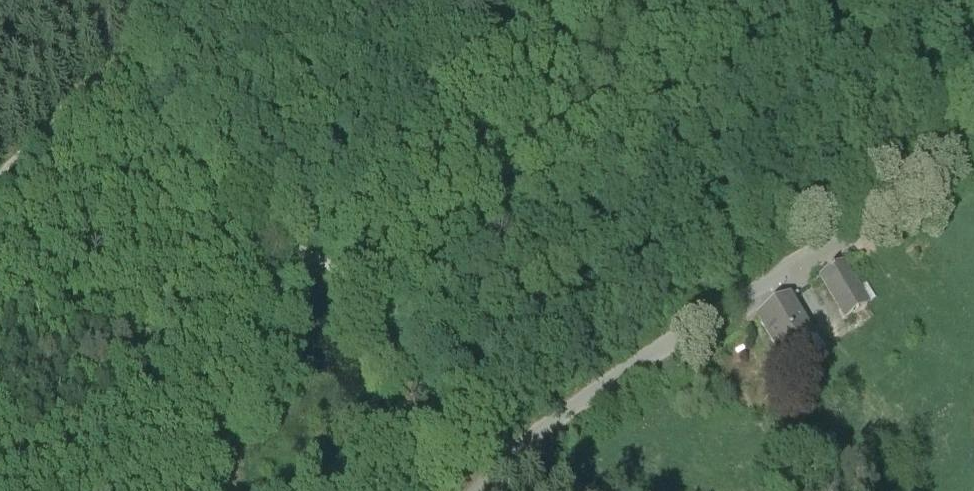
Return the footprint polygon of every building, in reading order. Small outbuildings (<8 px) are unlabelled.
[(973,8),(973,0),(965,0),(973,8)] [(843,265),(818,283),(845,319),(870,301),(843,265)] [(812,336),(785,295),(756,314),(783,355),(812,336)] [(812,336),(783,355),(791,369),(821,350),(812,336)]
